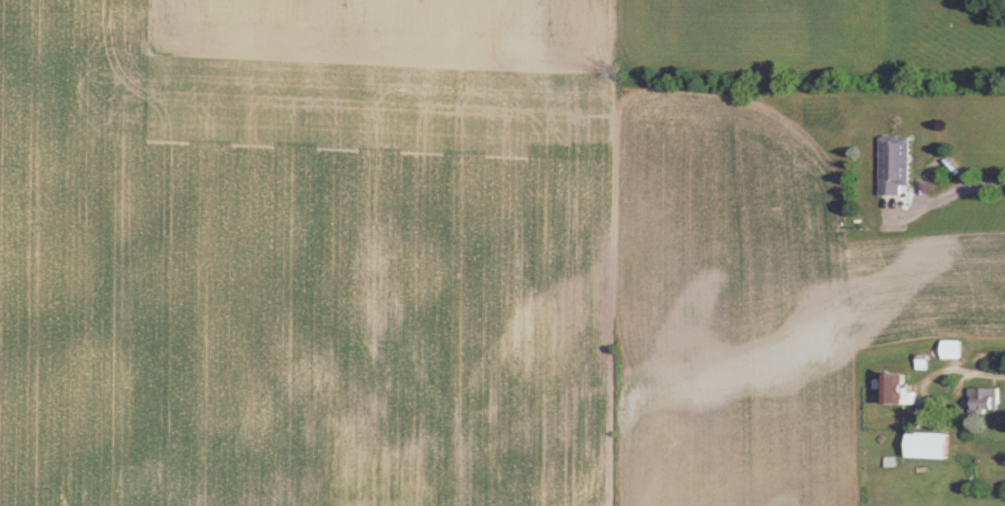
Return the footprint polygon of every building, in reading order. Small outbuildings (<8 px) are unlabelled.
[(912,187),(912,139),(882,139),(882,197),(903,197),(903,187),(912,187)] [(963,342),(944,342),(944,361),(963,361),(963,342)] [(917,406),(917,394),(906,394),(905,375),(884,375),(884,406),(917,406)] [(1000,390),(971,390),(971,415),(1000,415),(1000,390)] [(950,436),(909,435),(908,459),(949,461),(950,436)]
